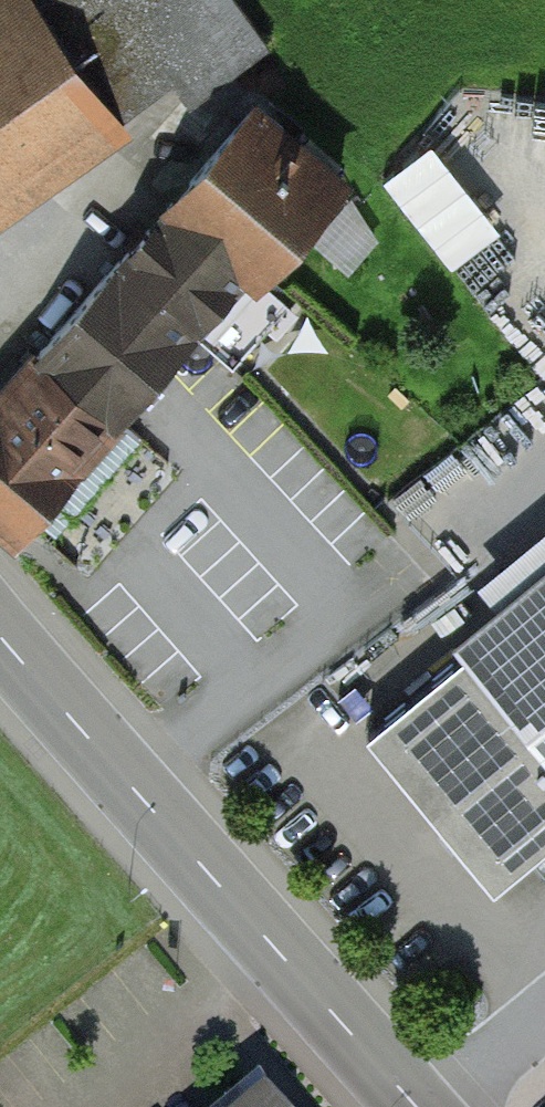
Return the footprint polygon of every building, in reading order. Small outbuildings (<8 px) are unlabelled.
[(179,75),(191,92),(262,40),(233,0),(51,0),(38,10),(31,0),(0,0),(0,205),(179,75)] [(262,94),(0,371),(0,528),(14,541),(176,369),(170,363),(255,274),(261,279),(354,181),(262,94)] [(458,101),(412,152),(495,227),(541,176),(458,101)] [(268,358),(315,408),(354,371),(307,322),(268,358)] [(479,568),(496,590),(449,628),(460,642),(365,718),(493,876),(544,834),(544,515),(479,568)]
